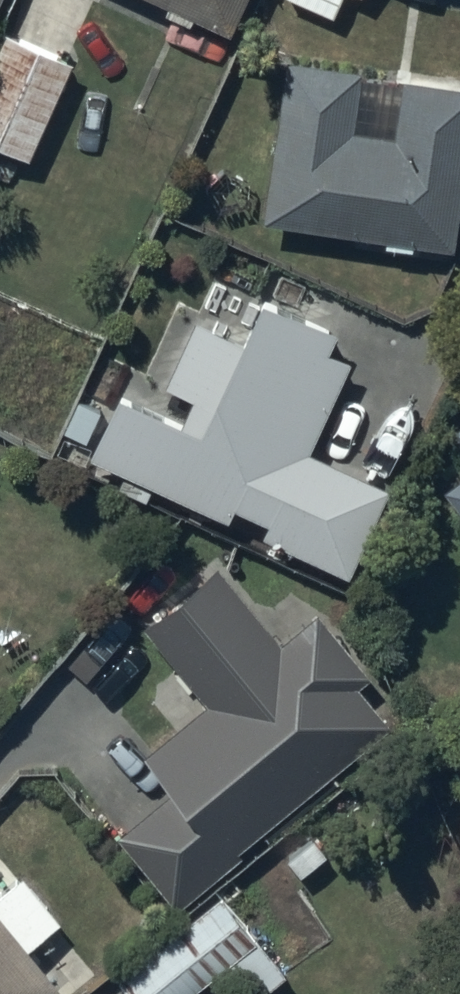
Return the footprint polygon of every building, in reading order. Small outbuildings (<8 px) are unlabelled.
[(3,16),(10,0),(0,0),(0,15),(3,16)] [(164,6),(190,18),(194,9),(238,30),(252,0),(167,0),(164,6)] [(334,10),(338,0),(311,0),(334,10)] [(6,25),(0,37),(0,138),(28,151),(73,56),(6,25)] [(285,50),(265,216),(387,231),(386,240),(416,243),(417,237),(459,242),(459,229),(459,78),(402,71),(396,125),(356,120),(364,59),(285,50)] [(350,356),(322,343),(333,322),(262,288),(242,331),(200,311),(169,378),(194,390),(184,413),(122,384),(91,449),(230,514),(236,500),(269,516),(263,528),(349,568),(390,482),(308,444),(350,356)] [(446,483),(459,502),(459,472),(446,483)] [(119,826),(178,899),(239,850),(236,846),(392,721),(359,680),(372,670),(321,607),(286,635),(222,555),(144,618),(208,697),(147,746),(175,782),(119,826)] [(61,980),(29,943),(63,915),(22,868),(0,887),(0,993),(45,993),(61,980)] [(116,972),(135,993),(184,993),(224,961),(251,993),(260,993),(289,970),(221,887),(116,972)]
